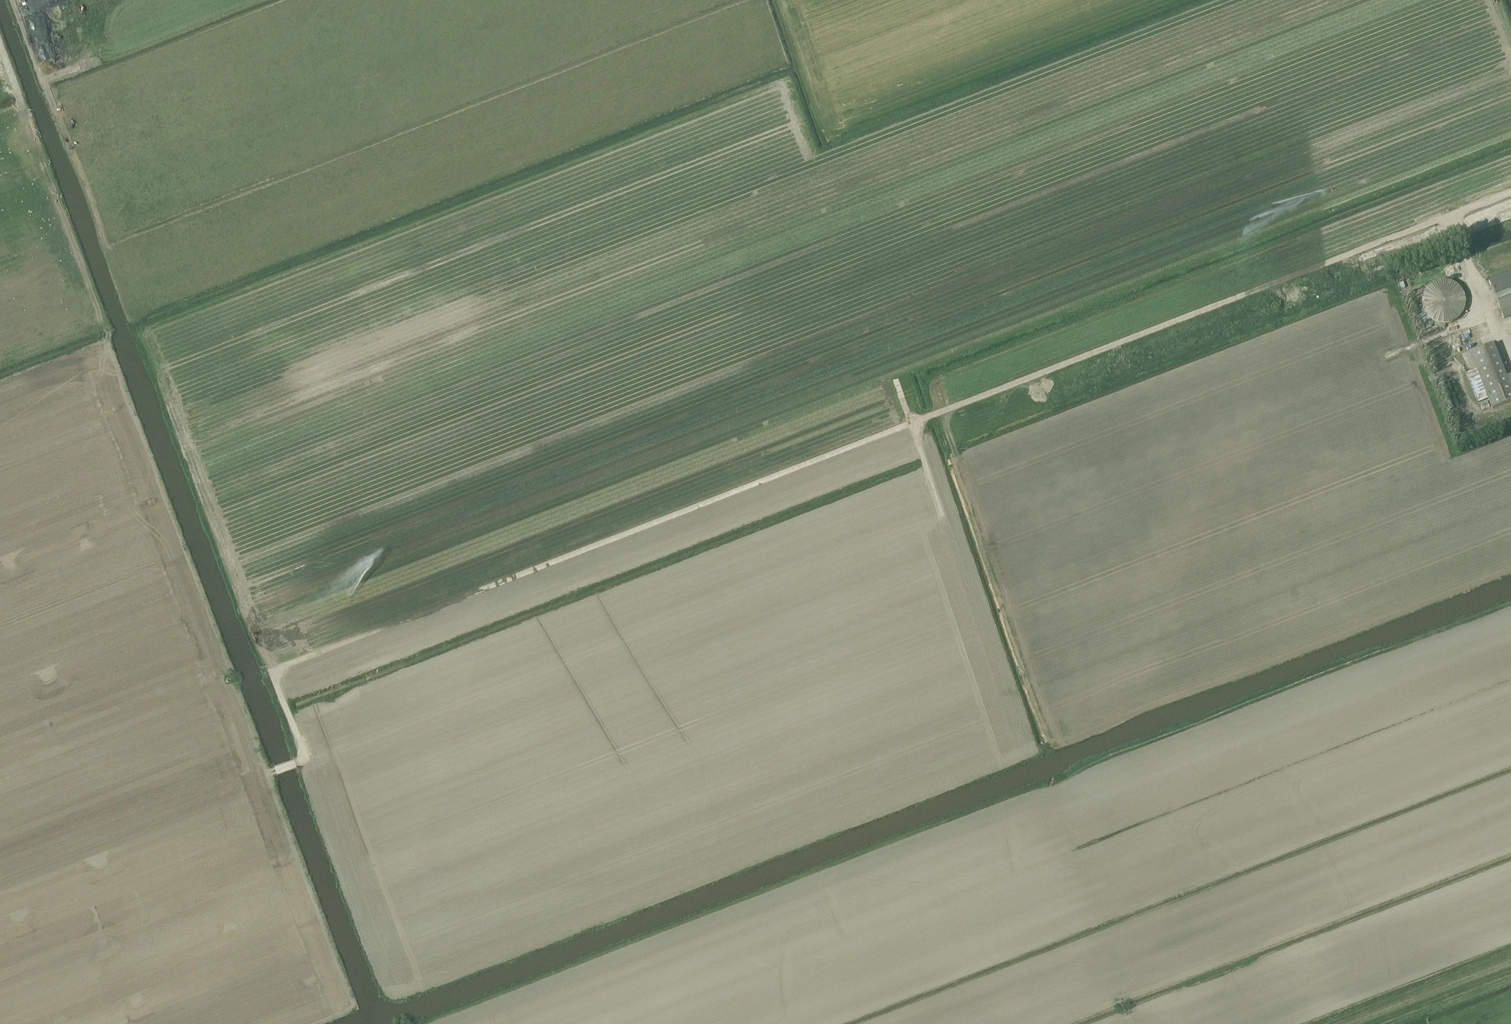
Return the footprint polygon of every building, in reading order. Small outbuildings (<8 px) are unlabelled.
[(1510,315),(1510,272),(1489,280),(1504,318),(1510,315)] [(1424,311),(1425,313),(1426,314),(1427,316),(1428,317),(1430,319),(1431,320),(1433,321),(1435,322),(1437,322),(1438,323),(1440,323),(1442,324),(1444,324),(1446,324),(1448,323),(1450,323),(1452,322),(1453,322),(1455,321),(1457,320),(1458,319),(1460,317),(1461,316),(1462,314),(1463,313),(1464,311),(1465,309),(1465,308),(1466,306),(1466,304),(1466,302),(1466,300),(1466,298),(1465,296),(1465,294),(1464,293),(1463,291),(1462,289),(1461,288),(1460,286),(1458,285),(1457,284),(1455,283),(1453,282),(1452,281),(1450,281),(1448,280),(1446,280),(1444,280),(1442,280),(1440,280),(1438,281),(1436,281),(1435,282),(1433,283),(1431,284),(1430,285),(1428,286),(1427,288),(1426,289),(1425,291),(1424,293),(1423,294),(1423,296),(1422,298),(1422,300),(1422,302),(1422,304),(1422,306),(1423,308),(1423,309),(1424,311)] [(1507,377),(1494,344),(1470,353),(1476,369),(1467,373),(1479,402),(1488,399),(1492,409),(1510,401),(1510,376),(1507,377)]
